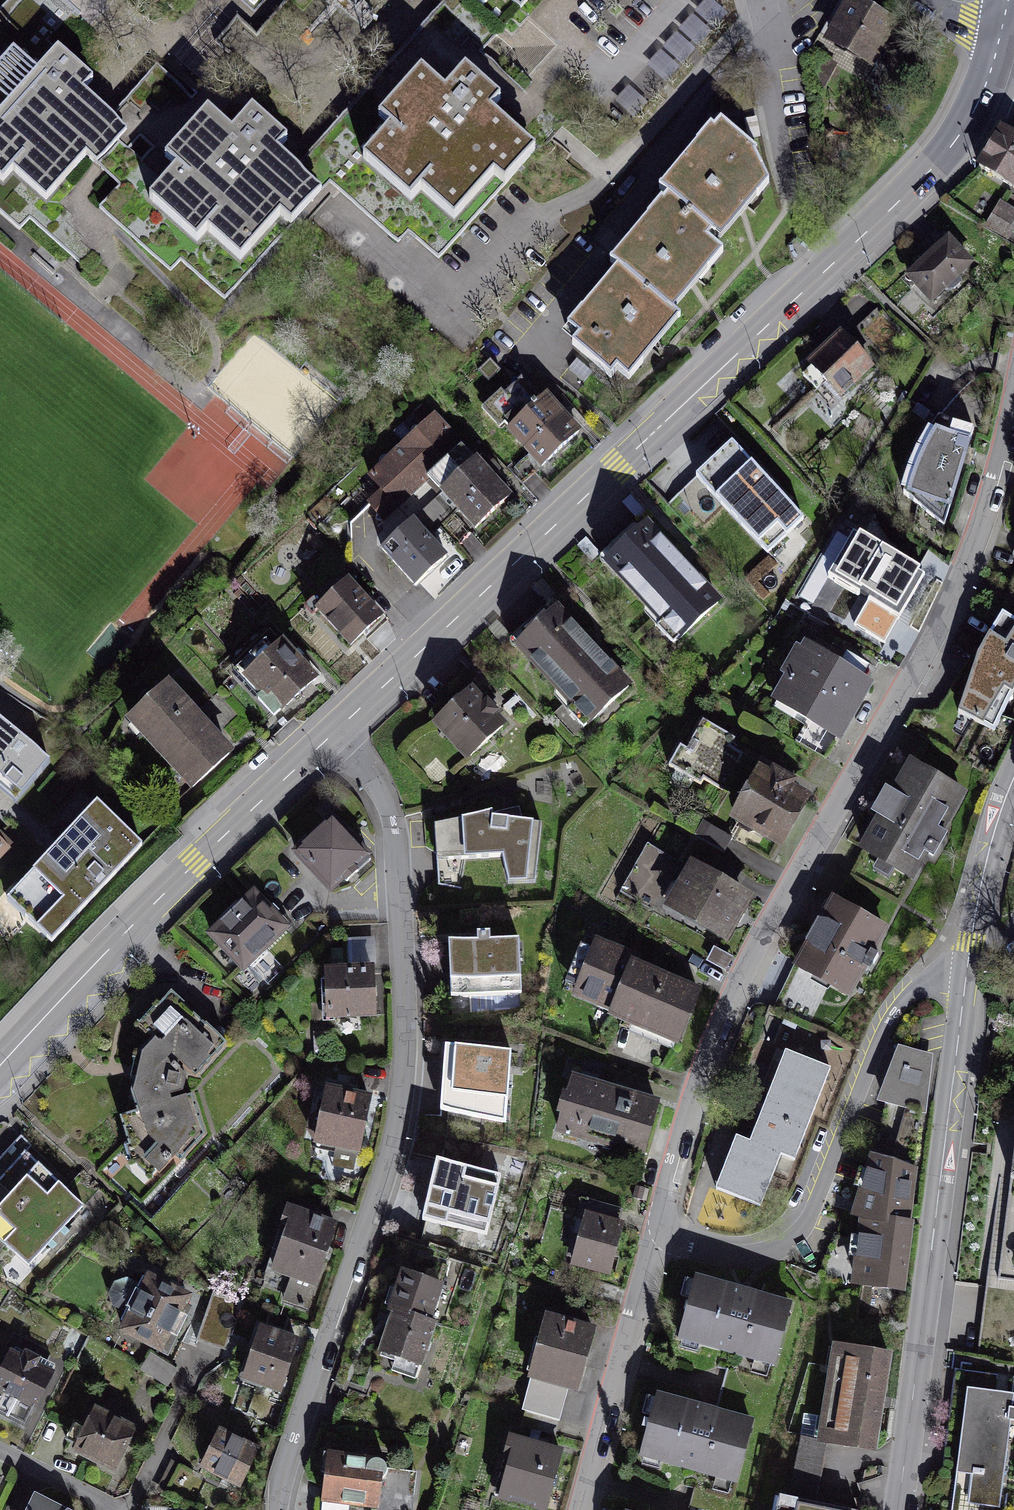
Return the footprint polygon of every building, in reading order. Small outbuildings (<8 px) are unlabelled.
[(521,9),(529,0),(511,0),(521,9)] [(888,26),(853,6),(834,41),(836,42),(836,44),(837,48),(844,53),(848,51),(850,50),(869,61),(888,26)] [(58,50),(38,73),(14,51),(0,67),(0,178),(3,181),(13,170),(46,200),(85,156),(97,166),(127,132),(83,92),(93,81),(58,50)] [(505,185),(535,151),(491,111),(501,100),(466,69),(445,92),(422,71),(379,119),(390,129),(363,158),(411,200),(421,189),(455,219),(494,175),(505,185)] [(291,227),(322,193),(277,153),(287,142),(252,110),(232,133),(208,111),(166,159),(177,169),(150,199),(197,242),(207,231),(240,261),(280,217),(291,227)] [(772,181),(705,130),(651,201),(719,252),(772,181)] [(1000,132),(978,172),(1013,192),(1013,139),(1000,132)] [(137,161),(97,206),(171,271),(196,244),(143,197),(158,181),(141,166),(152,154),(138,142),(128,153),(137,161)] [(719,252),(651,201),(599,271),(667,322),(719,252)] [(1000,201),(985,229),(1013,245),(1013,209),(1000,201)] [(952,239),(909,280),(934,306),(977,265),(952,239)] [(667,322),(599,271),(551,334),(619,385),(667,322)] [(898,336),(879,312),(859,328),(878,352),(898,336)] [(846,337),(811,369),(844,406),(879,374),(846,337)] [(988,402),(965,396),(935,424),(917,457),(905,490),(951,507),(974,437),(988,402)] [(578,443),(541,403),(500,440),(537,480),(578,443)] [(399,507),(428,478),(462,445),(435,417),(435,418),(424,407),(413,417),(424,427),(370,477),(399,507)] [(428,478),(443,493),(459,510),(493,479),(462,445),(428,478)] [(799,520),(731,448),(699,479),(767,550),(799,520)] [(493,479),(459,510),(477,528),(511,497),(502,488),(506,484),(497,475),(493,479)] [(674,501),(693,516),(710,495),(691,480),(674,501)] [(443,493),(414,522),(429,539),(459,510),(443,493)] [(414,522),(383,551),(416,586),(446,558),(429,539),(414,522)] [(645,524),(602,563),(676,643),(719,604),(645,524)] [(914,573),(865,553),(844,606),(908,632),(916,611),(901,605),(914,573)] [(336,648),(366,623),(337,589),(307,614),(336,648)] [(557,610),(516,649),(587,725),(628,686),(557,610)] [(961,713),(993,728),(1013,690),(1013,625),(1003,618),(978,661),(961,713)] [(876,674),(801,637),(767,706),(842,743),(876,674)] [(244,679),(274,712),(307,683),(278,649),(244,679)] [(207,723),(169,682),(150,700),(132,717),(200,791),(237,756),(207,723)] [(497,735),(464,699),(425,734),(458,770),(497,735)] [(0,722),(0,790),(17,805),(51,766),(0,722)] [(720,789),(730,763),(679,743),(669,770),(720,789)] [(974,799),(909,763),(858,854),(923,890),(974,799)] [(820,797),(759,765),(729,822),(790,854),(820,797)] [(89,798),(0,894),(0,898),(57,950),(147,853),(89,798)] [(508,817),(453,820),(456,881),(512,878),(508,817)] [(726,851),(731,836),(699,825),(694,839),(726,851)] [(376,878),(332,833),(293,871),(338,916),(376,878)] [(9,848),(0,839),(0,858),(9,848)] [(700,844),(665,903),(735,945),(771,886),(700,844)] [(891,933),(833,900),(794,971),(852,1003),(891,933)] [(291,950),(253,909),(205,952),(244,994),(291,950)] [(350,967),(377,966),(375,940),(349,942),(350,967)] [(588,941),(566,996),(684,1043),(706,988),(588,941)] [(515,943),(449,948),(454,1014),(519,1010),(515,943)] [(707,963),(726,972),(732,958),(713,949),(707,963)] [(374,967),(324,967),(324,1020),(374,1020),(374,967)] [(218,1050),(158,999),(137,1021),(153,1036),(140,1049),(130,1088),(140,1114),(124,1121),(142,1159),(160,1173),(198,1136),(188,1098),(174,1099),(178,1065),(193,1075),(218,1050)] [(524,1055),(471,1049),(464,1119),(517,1124),(524,1055)] [(935,1061),(900,1049),(880,1103),(931,1118),(935,1061)] [(783,1053),(751,1137),(735,1131),(715,1186),(763,1204),(783,1150),(799,1156),(831,1071),(783,1053)] [(662,1100),(569,1072),(551,1131),(644,1160),(662,1100)] [(374,1102),(323,1091),(311,1147),(341,1153),(338,1170),(359,1175),(374,1102)] [(23,1153),(14,1145),(0,1160),(0,1179),(23,1153)] [(88,1213),(33,1161),(0,1195),(0,1239),(33,1270),(88,1213)] [(919,1167),(867,1161),(850,1215),(860,1217),(852,1287),(903,1294),(919,1167)] [(507,1184),(435,1163),(421,1210),(493,1231),(507,1184)] [(346,1221),(286,1203),(259,1295),(319,1313),(346,1221)] [(622,1236),(577,1224),(567,1262),(612,1273),(622,1236)] [(800,1304),(694,1269),(671,1342),(776,1376),(800,1304)] [(446,1288),(397,1274),(375,1353),(424,1366),(446,1288)] [(171,1361),(202,1302),(157,1277),(125,1336),(171,1361)] [(562,1425),(571,1394),(580,1396),(599,1325),(544,1310),(525,1382),(534,1384),(526,1415),(562,1425)] [(69,1368),(15,1338),(0,1365),(0,1416),(32,1434),(69,1368)] [(289,1397),(305,1351),(266,1338),(250,1383),(289,1397)] [(896,1348),(831,1340),(817,1451),(881,1459),(896,1348)] [(149,1356),(140,1371),(168,1388),(176,1373),(149,1356)] [(760,1419),(655,1392),(637,1463),(741,1490),(760,1419)] [(966,1392),(957,1480),(973,1482),(970,1509),(1007,1509),(1013,1440),(1013,1397),(966,1392)] [(150,1427),(97,1401),(70,1455),(123,1482),(150,1427)] [(263,1450),(219,1429),(197,1474),(242,1495),(263,1450)] [(510,1433),(494,1503),(524,1509),(550,1509),(565,1446),(510,1433)] [(389,1458),(328,1450),(321,1501),(382,1509),(389,1458)] [(34,1497),(28,1509),(63,1509),(34,1497)] [(779,1501),(777,1509),(823,1509),(779,1501)]
